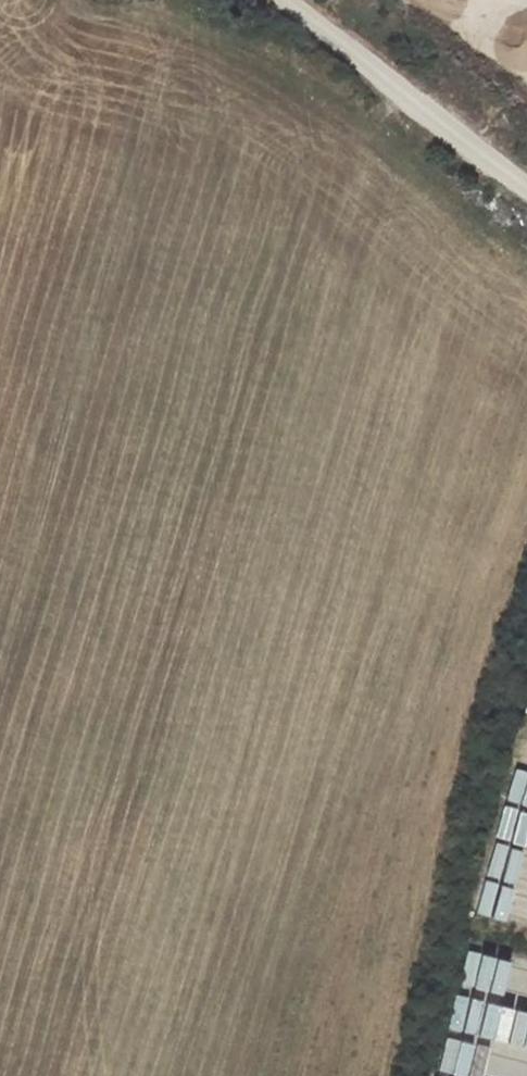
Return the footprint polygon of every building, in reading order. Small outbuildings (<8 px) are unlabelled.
[(465,911),(526,929),(526,816),(495,807),(486,837),(485,837),(465,911)] [(454,991),(446,1022),(468,1028),(476,997),(454,991)]
